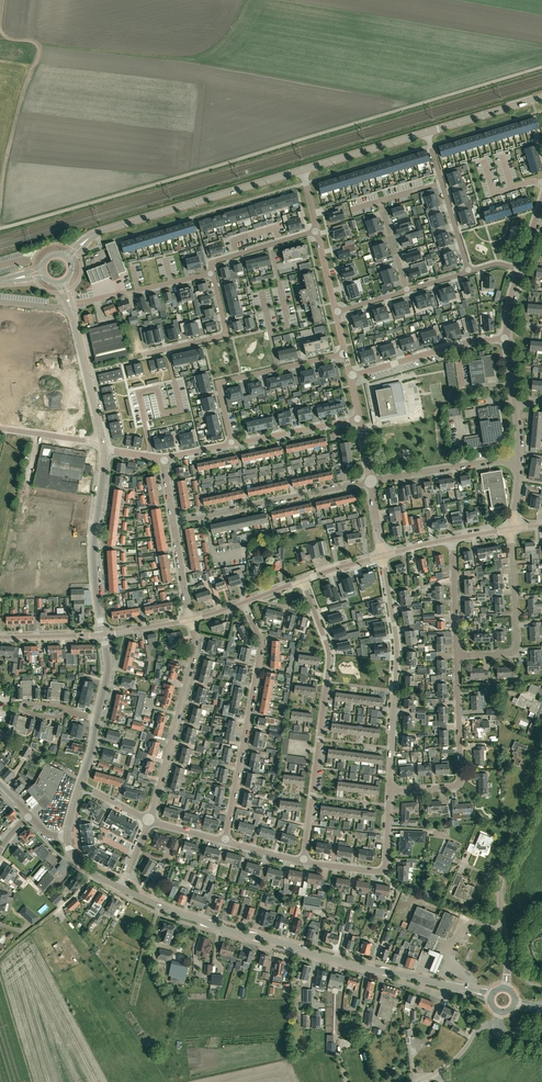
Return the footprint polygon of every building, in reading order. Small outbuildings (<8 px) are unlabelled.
[(538,128),(535,118),(529,120),(532,130),(538,128)] [(529,120),(523,122),(526,132),(532,130),(529,120)] [(520,134),(526,132),(523,122),(517,123),(520,134)] [(520,134),(517,123),(511,125),(514,135),(520,134)] [(505,127),(508,137),(514,135),(511,125),(505,127)] [(502,139),(508,137),(505,127),(499,129),(502,139)] [(499,129),(493,131),(496,141),(502,139),(499,129)] [(493,131),(487,133),(490,143),(496,141),(493,131)] [(484,144),(490,143),(487,133),(481,134),(484,144)] [(484,144),(481,134),(475,136),(478,146),(484,144)] [(475,136),(469,138),(472,148),(478,146),(475,136)] [(472,148),(469,138),(463,140),(466,150),(472,148)] [(460,152),(466,150),(463,140),(457,142),(460,152)] [(460,152),(457,142),(451,143),(454,154),(460,152)] [(445,145),(448,155),(454,154),(451,143),(445,145)] [(442,157),(448,155),(445,145),(439,147),(442,157)] [(525,149),(527,156),(537,152),(535,146),(525,149)] [(426,151),(420,153),(423,163),(429,161),(426,151)] [(539,158),(537,152),(527,156),(528,161),(539,158)] [(420,153),(414,154),(414,155),(417,165),(423,163),(420,153)] [(414,155),(408,156),(411,167),(417,165),(414,155)] [(408,156),(402,158),(405,168),(411,167),(408,156)] [(402,158),(396,160),(399,170),(405,168),(402,158)] [(530,167),(540,164),(539,158),(528,161),(530,167)] [(396,160),(390,162),(393,172),(399,170),(396,160)] [(390,162),(384,164),(387,174),(393,172),(390,162)] [(384,164),(378,165),(381,176),(387,174),(384,164)] [(541,171),(541,170),(540,164),(530,167),(532,174),(541,171)] [(378,165),(372,167),(375,177),(381,176),(378,165)] [(449,180),(462,177),(460,171),(461,170),(460,166),(454,168),(455,172),(447,174),(449,180)] [(372,167),(366,169),(369,179),(375,177),(372,167)] [(366,169),(360,171),(363,181),(369,179),(366,169)] [(360,171),(354,173),(357,183),(363,181),(360,171)] [(354,173),(348,174),(351,185),(357,183),(354,173)] [(348,174),(342,176),(345,186),(351,185),(348,174)] [(342,176),(336,178),(339,188),(345,186),(342,176)] [(463,183),(462,177),(449,180),(451,187),(458,184),(459,188),(466,186),(465,182),(463,183)] [(336,178),(330,180),(333,190),(339,188),(336,178)] [(330,180),(324,182),(327,192),(333,190),(330,180)] [(324,182),(318,184),(321,194),(327,192),(324,182)] [(466,186),(459,188),(460,191),(453,193),(455,200),(467,196),(466,190),(467,189),(466,186)] [(295,193),(290,195),(292,204),(298,203),(295,193)] [(425,204),(437,200),(436,194),(428,196),(427,193),(420,195),(421,198),(425,197),(427,203),(425,203),(425,204)] [(284,196),(287,209),(288,209),(287,206),(292,204),(290,195),(284,197),(284,196)] [(278,199),(282,210),(287,209),(284,196),(281,197),(281,198),(278,199)] [(467,196),(455,200),(457,206),(464,203),(465,207),(472,205),(471,201),(469,202),(467,196)] [(523,200),(526,210),(532,208),(529,198),(523,200)] [(272,200),(276,212),(282,210),(278,199),(273,200),(272,200)] [(276,212),(272,200),(270,200),(270,201),(267,202),(267,201),(270,213),(270,212),(270,211),(275,210),(276,212)] [(425,210),(426,214),(433,212),(432,208),(439,206),(437,200),(425,204),(427,210),(425,210)] [(520,212),(526,210),(523,200),(517,202),(520,212)] [(267,201),(261,203),(264,214),(270,213),(267,201)] [(520,212),(517,202),(511,204),(514,214),(520,212)] [(261,203),(255,205),(258,216),(264,214),(261,203)] [(258,216),(255,205),(254,205),(255,206),(248,207),(251,217),(258,215),(258,216)] [(328,214),(331,222),(335,221),(336,223),(341,221),(340,219),(344,218),(342,210),(344,209),(343,205),(335,208),(336,211),(328,214)] [(461,219),(473,215),(471,209),(473,208),(472,205),(465,207),(466,210),(459,213),(461,219)] [(508,205),(501,207),(504,217),(511,215),(508,205)] [(406,213),(405,214),(403,207),(391,210),(394,218),(397,216),(398,220),(408,217),(406,213)] [(504,217),(501,207),(495,208),(498,219),(504,217)] [(240,210),(244,222),(250,220),(247,208),(240,210)] [(495,208),(489,210),(492,220),(498,219),(495,208)] [(234,211),(237,224),(244,222),(240,210),(234,212),(234,211)] [(486,222),(492,220),(489,210),(483,212),(486,222)] [(234,211),(228,213),(231,223),(236,221),(237,224),(234,211)] [(293,219),(296,230),(302,229),(301,224),(304,224),(301,211),(297,212),(299,218),(293,219)] [(431,216),(433,222),(443,219),(441,213),(434,215),(433,212),(426,214),(427,217),(431,216)] [(225,225),(231,223),(228,213),(222,215),(225,226),(225,225)] [(225,226),(222,215),(221,215),(222,216),(216,217),(219,228),(225,226)] [(289,232),(296,230),(293,219),(287,221),(286,215),(282,216),(285,228),(288,227),(289,232)] [(366,221),(368,228),(380,224),(378,218),(371,220),(369,215),(363,217),(364,222),(366,221)] [(473,215),(461,219),(462,225),(468,223),(469,227),(476,225),(473,215)] [(219,228),(216,217),(210,219),(213,228),(219,227),(219,228)] [(208,230),(213,228),(210,219),(208,220),(207,219),(205,220),(208,230)] [(412,225),(410,219),(399,222),(400,225),(395,227),(397,234),(409,231),(408,226),(412,225)] [(445,225),(443,219),(433,222),(434,228),(431,229),(432,233),(439,231),(438,227),(445,225)] [(202,232),(208,230),(205,220),(204,220),(205,221),(199,222),(202,232)] [(187,223),(190,233),(196,231),(193,221),(187,223)] [(187,223),(181,225),(184,235),(190,233),(187,223)] [(336,241),(340,239),(340,238),(346,236),(344,231),(349,230),(347,223),(338,226),(340,230),(334,232),(334,234),(333,234),(334,235),(333,236),(334,239),(335,239),(335,240),(336,240),(336,241)] [(382,230),(380,224),(368,228),(370,234),(368,234),(369,238),(375,236),(374,233),(382,230)] [(184,235),(181,225),(175,227),(178,237),(184,235)] [(172,239),(178,237),(175,227),(169,228),(172,239)] [(163,230),(166,240),(172,239),(169,228),(163,230)] [(160,242),(166,240),(163,230),(157,232),(160,242)] [(401,240),(403,247),(413,244),(412,239),(418,237),(418,238),(423,237),(421,230),(405,235),(406,239),(401,240)] [(436,242),(449,238),(447,232),(440,234),(439,231),(432,233),(433,236),(436,235),(438,241),(436,242)] [(151,234),(154,244),(160,242),(157,232),(151,234)] [(145,236),(148,246),(154,244),(151,234),(145,236)] [(220,240),(214,242),(218,254),(224,252),(222,248),(226,247),(222,235),(218,236),(220,240)] [(142,248),(148,246),(145,236),(139,237),(142,248)] [(133,239),(136,249),(142,248),(139,237),(133,239)] [(436,242),(439,251),(446,249),(445,246),(451,244),(449,238),(436,242)] [(136,249),(133,239),(127,241),(130,251),(136,249)] [(211,256),(218,254),(214,242),(208,244),(207,240),(203,241),(207,253),(210,252),(211,256)] [(130,251),(127,241),(121,243),(124,253),(130,251)] [(119,274),(126,272),(115,242),(106,245),(112,262),(87,271),(92,284),(112,277),(113,281),(120,279),(119,274)] [(377,242),(370,244),(373,254),(387,249),(385,243),(378,245),(377,242)] [(337,252),(340,260),(351,256),(350,253),(356,251),(354,243),(342,247),(343,250),(337,252)] [(282,251),(285,261),(308,256),(306,245),(282,251)] [(412,262),(416,261),(416,260),(421,259),(419,251),(421,251),(420,247),(408,250),(409,254),(405,255),(406,258),(405,258),(407,263),(411,262),(412,262)] [(376,263),(382,261),(381,258),(389,256),(387,249),(373,254),(376,263)] [(447,253),(446,249),(439,251),(438,252),(439,256),(440,255),(442,261),(455,257),(453,251),(447,253)] [(198,255),(192,256),(195,269),(201,268),(201,267),(200,262),(203,261),(201,251),(199,252),(197,252),(198,255)] [(185,256),(182,257),(183,264),(187,263),(188,270),(195,269),(192,256),(191,256),(192,258),(186,260),(185,256)] [(266,268),(265,266),(263,257),(257,259),(260,269),(266,268)] [(457,264),(455,257),(442,261),(444,267),(442,268),(443,271),(452,269),(451,265),(457,264)] [(254,271),(260,269),(257,259),(251,260),(253,269),(254,271)] [(408,270),(410,278),(420,275),(419,272),(427,269),(425,261),(416,264),(417,268),(408,270)] [(300,271),(311,269),(311,268),(310,262),(299,265),(300,271)] [(355,275),(353,267),(355,266),(353,263),(346,265),(347,268),(345,269),(342,270),(342,273),(341,273),(343,279),(355,275)] [(235,269),(232,270),(234,280),(236,279),(239,279),(238,276),(243,275),(242,271),(243,271),(241,264),(234,266),(235,269)] [(228,267),(221,269),(223,278),(229,277),(230,280),(234,280),(232,270),(228,271),(228,267)] [(395,274),(393,268),(388,270),(387,267),(380,269),(383,278),(395,274)] [(304,304),(305,309),(306,311),(310,310),(314,324),(324,322),(320,307),(318,308),(316,301),(319,301),(316,286),(315,282),(313,272),(302,274),(304,284),(305,288),(298,290),(302,305),(304,304)] [(395,274),(383,278),(387,289),(393,287),(391,282),(397,281),(395,274)] [(485,276),(485,284),(481,284),(481,291),(493,291),(493,286),(494,286),(494,280),(493,280),(493,277),(491,277),(491,276),(485,276)] [(225,285),(226,292),(238,289),(237,282),(236,279),(234,280),(230,280),(229,281),(230,284),(225,285)] [(349,294),(350,294),(351,299),(360,296),(357,287),(361,286),(359,280),(352,282),(353,285),(346,287),(349,294)] [(463,283),(465,291),(462,292),(464,298),(470,296),(470,294),(474,293),(473,290),(474,290),(472,284),(471,284),(471,281),(468,282),(468,281),(463,283)] [(203,294),(202,291),(208,290),(207,283),(198,285),(200,291),(195,292),(196,293),(196,295),(203,294)] [(447,287),(447,288),(446,289),(446,288),(445,288),(450,303),(460,299),(458,293),(455,294),(452,287),(451,287),(451,286),(447,287)] [(200,309),(198,301),(197,299),(196,295),(196,293),(193,294),(191,287),(184,289),(187,301),(193,300),(196,310),(200,309)] [(450,303),(445,288),(440,290),(440,291),(439,291),(441,298),(437,299),(439,306),(450,303)] [(177,290),(179,297),(176,297),(177,303),(177,305),(180,304),(180,303),(187,301),(184,289),(177,290)] [(238,289),(226,292),(227,298),(238,295),(237,295),(236,290),(238,289)] [(170,292),(164,294),(166,304),(172,302),(173,307),(178,306),(177,303),(176,297),(175,296),(172,297),(170,292)] [(203,294),(196,295),(197,299),(201,298),(202,305),(212,303),(210,296),(205,297),(204,293),(203,294)] [(431,301),(429,294),(428,294),(428,293),(422,295),(426,310),(437,307),(435,300),(431,301)] [(157,307),(158,311),(164,310),(163,302),(162,302),(159,303),(157,295),(156,294),(153,295),(153,296),(150,297),(153,308),(157,307)] [(238,295),(227,298),(229,304),(240,301),(238,295)] [(426,310),(422,295),(422,296),(421,296),(421,295),(416,297),(416,298),(415,298),(418,305),(414,306),(416,313),(426,310)] [(136,299),(139,310),(144,309),(145,313),(151,311),(149,306),(147,307),(144,297),(136,299)] [(128,310),(129,313),(133,312),(132,308),(131,308),(128,299),(117,303),(120,312),(128,310)] [(240,301),(229,304),(230,310),(242,307),(241,307),(240,301)] [(400,303),(404,315),(410,313),(411,315),(414,314),(412,307),(409,308),(407,301),(406,302),(405,301),(401,302),(401,303),(400,303)] [(397,316),(404,315),(400,303),(399,304),(399,303),(394,304),(395,305),(394,305),(396,312),(393,313),(395,320),(398,319),(397,316)] [(117,314),(114,305),(104,308),(106,315),(111,313),(112,316),(117,314)] [(379,308),(383,321),(383,320),(389,318),(390,321),(393,320),(391,313),(388,314),(386,307),(385,307),(385,306),(380,308),(379,309),(379,308)] [(242,307),(230,310),(232,316),(235,316),(236,319),(242,317),(245,316),(247,316),(246,313),(244,313),(242,307)] [(383,321),(379,308),(373,310),(373,311),(375,318),(372,319),(374,326),(377,325),(377,323),(383,321)] [(215,315),(213,309),(205,310),(206,317),(215,315)] [(365,313),(359,315),(363,329),(373,326),(370,319),(367,320),(365,313)] [(91,329),(95,328),(94,322),(93,322),(91,314),(84,316),(86,324),(89,323),(91,329)] [(363,329),(359,315),(352,317),(354,324),(351,325),(353,332),(357,331),(356,328),(362,326),(363,329)] [(493,321),(492,321),(492,316),(484,317),(484,315),(480,316),(481,324),(484,324),(485,332),(490,332),(490,331),(493,331),(493,328),(493,321)] [(139,323),(137,316),(129,318),(131,325),(139,323)] [(245,316),(242,317),(243,320),(244,323),(246,323),(247,329),(254,327),(252,318),(250,318),(248,319),(246,319),(245,316)] [(237,322),(233,323),(235,331),(242,329),(241,324),(244,323),(243,320),(242,317),(236,319),(237,322)] [(461,319),(464,327),(467,326),(469,334),(474,333),(474,332),(478,331),(477,327),(478,327),(477,323),(476,323),(475,318),(467,320),(467,317),(461,319)] [(172,329),(168,330),(170,340),(178,339),(176,330),(179,329),(178,321),(177,319),(173,320),(174,325),(172,325),(172,329)] [(196,321),(190,322),(193,335),(199,333),(198,329),(202,328),(200,319),(196,320),(196,321)] [(205,321),(202,322),(203,325),(206,324),(208,331),(217,329),(215,322),(210,323),(209,320),(205,321)] [(457,321),(457,322),(451,324),(450,323),(454,337),(454,336),(455,336),(456,337),(460,336),(460,335),(461,334),(459,327),(462,326),(460,320),(457,321)] [(89,330),(97,365),(129,357),(125,340),(124,340),(119,322),(95,328),(91,329),(89,330)] [(184,323),(180,324),(182,333),(186,332),(187,336),(193,335),(190,322),(184,324),(184,323)] [(442,332),(445,331),(447,338),(448,338),(448,339),(454,337),(450,323),(440,326),(442,332)] [(158,327),(151,328),(154,342),(156,342),(156,343),(161,342),(160,341),(162,341),(160,334),(163,333),(161,324),(158,325),(158,327)] [(438,341),(436,334),(440,333),(437,325),(433,326),(434,328),(427,329),(431,344),(437,342),(438,341)] [(324,326),(313,328),(315,334),(326,332),(324,326)] [(154,342),(151,328),(144,330),(143,327),(140,328),(142,338),(145,337),(147,344),(148,344),(148,345),(153,344),(153,343),(154,342)] [(430,345),(430,344),(431,343),(431,344),(427,329),(417,332),(419,339),(422,338),(424,345),(425,345),(426,346),(430,345)] [(405,336),(409,350),(409,349),(410,349),(410,350),(415,348),(414,347),(415,347),(413,341),(417,340),(415,334),(405,336)] [(396,339),(398,346),(401,345),(403,351),(404,351),(409,350),(405,336),(396,339)] [(327,339),(304,345),(306,355),(312,354),(318,353),(324,351),(330,350),(327,339)] [(395,340),(386,343),(389,356),(390,356),(389,355),(395,354),(394,347),(397,346),(395,340)] [(384,358),(389,356),(386,343),(376,346),(378,352),(381,351),(383,357),(384,357),(384,358)] [(366,349),(369,361),(375,360),(374,353),(377,352),(375,346),(366,349)] [(202,349),(196,350),(199,363),(205,361),(202,349)] [(369,361),(366,349),(365,349),(366,350),(360,352),(360,351),(356,352),(358,358),(361,357),(363,363),(369,361)] [(196,350),(190,351),(192,362),(198,360),(198,363),(199,363),(196,350)] [(190,351),(184,353),(187,366),(187,365),(187,363),(192,362),(190,351)] [(184,353),(178,354),(181,367),(187,366),(184,353)] [(178,354),(172,355),(175,367),(181,366),(181,367),(178,354)] [(468,362),(472,386),(486,384),(485,378),(495,377),(492,355),(480,357),(480,360),(468,362)] [(157,359),(149,361),(151,371),(159,369),(157,359)] [(329,378),(332,378),(333,380),(336,379),(336,381),(340,380),(338,373),(335,373),(333,364),(326,366),(329,378)] [(134,365),(126,366),(128,376),(136,375),(134,365)] [(326,379),(329,378),(326,366),(320,367),(323,379),(320,380),(321,384),(321,386),(324,385),(324,384),(327,383),(326,379)] [(453,368),(446,368),(449,391),(456,391),(453,368)] [(118,374),(115,375),(116,379),(123,377),(121,369),(118,370),(118,374)] [(314,369),(307,371),(310,383),(314,383),(315,386),(321,384),(320,380),(316,380),(314,369)] [(118,370),(110,372),(112,380),(116,379),(115,375),(118,374),(118,370)] [(304,385),(310,383),(307,371),(301,372),(303,382),(300,382),(301,389),(305,388),(304,385)] [(106,372),(98,374),(100,383),(104,382),(103,378),(107,377),(106,372)] [(107,377),(103,378),(104,382),(112,380),(110,372),(106,372),(107,377)] [(207,373),(194,376),(196,382),(208,379),(207,373)] [(297,376),(293,377),(292,374),(286,375),(289,387),(299,384),(297,376)] [(282,388),(289,387),(286,375),(280,376),(282,387),(282,388)] [(276,388),(282,387),(280,376),(274,378),(276,388)] [(276,388),(274,378),(267,379),(270,391),(277,389),(276,388)] [(208,379),(196,382),(196,383),(197,382),(198,387),(197,388),(210,385),(208,379)] [(261,381),(255,383),(258,397),(263,396),(264,399),(265,398),(268,398),(267,394),(266,390),(266,389),(263,389),(261,381)] [(250,394),(247,395),(249,402),(252,401),(252,398),(258,397),(255,383),(248,384),(250,394)] [(385,389),(384,389),(375,391),(381,418),(389,417),(389,416),(397,414),(397,415),(405,414),(399,383),(390,385),(391,388),(388,391),(387,390),(386,389),(385,389)] [(111,385),(101,388),(103,396),(113,393),(111,385)] [(210,385),(197,388),(198,394),(211,391),(210,385)] [(241,386),(234,388),(237,402),(244,400),(244,403),(249,402),(247,395),(243,396),(241,386)] [(229,397),(226,398),(228,406),(232,405),(232,403),(237,402),(234,388),(228,389),(229,397)] [(202,399),(201,399),(202,405),(201,405),(201,406),(214,403),(212,396),(207,398),(206,395),(202,396),(202,399)] [(115,401),(105,403),(106,411),(116,409),(115,401)] [(341,401),(335,403),(338,414),(344,413),(343,408),(341,401)] [(214,403),(201,406),(202,411),(203,415),(210,414),(210,410),(214,409),(215,409),(214,403)] [(331,416),(338,414),(335,403),(329,404),(329,406),(331,416)] [(323,407),(325,417),(331,416),(329,406),(323,407)] [(466,449),(492,445),(492,443),(503,441),(501,432),(503,432),(498,406),(479,409),(481,422),(480,422),(482,435),(465,437),(465,440),(464,440),(466,449)] [(310,407),(303,408),(306,420),(312,419),(310,407)] [(319,418),(325,417),(323,407),(317,408),(319,418)] [(299,422),(306,420),(303,408),(297,410),(299,422)] [(457,408),(448,410),(449,417),(459,416),(457,408)] [(274,413),(275,416),(275,419),(278,418),(280,425),(286,424),(284,412),(283,409),(274,412),(274,413)] [(290,411),(284,412),(286,424),(293,423),(290,411)] [(118,413),(107,416),(109,423),(119,421),(118,413)] [(208,423),(206,423),(218,420),(217,414),(206,417),(208,423)] [(258,419),(259,420),(261,430),(267,428),(265,418),(265,417),(258,419)] [(271,417),(265,418),(267,428),(274,427),(271,417)] [(218,420),(206,423),(208,429),(219,426),(218,420)] [(259,420),(253,421),(255,431),(261,430),(259,420)] [(249,433),(255,431),(253,421),(246,423),(249,433)] [(210,434),(208,435),(221,432),(219,426),(208,429),(209,429),(210,434)] [(121,429),(111,431),(113,439),(123,437),(121,429)] [(191,431),(185,433),(188,444),(194,443),(194,442),(193,437),(196,436),(195,429),(191,430),(191,431)] [(172,433),(166,435),(169,447),(175,446),(174,441),(177,440),(176,434),(175,431),(171,432),(172,433)] [(221,432),(208,435),(209,441),(222,438),(221,432)] [(179,433),(176,434),(177,440),(180,440),(181,445),(182,446),(188,444),(185,433),(179,434),(179,433)] [(127,435),(125,446),(133,447),(135,437),(127,435)] [(160,436),(163,449),(169,447),(166,435),(165,435),(166,436),(160,437),(160,436)] [(160,436),(154,437),(156,450),(163,449),(160,436)] [(326,438),(319,439),(320,446),(327,445),(326,438)] [(319,439),(312,441),(314,448),(320,446),(319,439)] [(312,441),(306,442),(307,449),(314,448),(312,441)] [(306,442),(299,443),(300,450),(307,449),(306,442)] [(341,451),(351,450),(349,442),(340,444),(341,451)] [(299,443),(292,445),(294,452),(294,455),(297,454),(297,451),(300,450),(299,443)] [(33,486),(77,494),(79,480),(82,481),(83,474),(90,475),(92,466),(85,465),(87,452),(42,445),(33,486)] [(292,445),(285,446),(287,453),(294,452),(292,445)] [(281,447),(275,448),(276,455),(283,454),(281,447)] [(275,448),(268,450),(269,457),(276,455),(275,448)] [(268,450),(261,451),(263,458),(269,457),(268,450)] [(352,457),(351,450),(341,451),(342,458),(352,457)] [(261,451),(254,452),(256,459),(263,458),(261,451)] [(254,452),(248,454),(249,461),(256,459),(254,452)] [(242,462),(249,461),(248,454),(241,455),(242,462)] [(531,464),(541,466),(541,462),(541,456),(538,455),(537,459),(532,458),(531,464)] [(230,457),(232,464),(238,463),(237,456),(230,457)] [(224,459),(225,466),(232,464),(230,457),(224,459)] [(344,465),(353,464),(352,457),(342,458),(344,465)] [(210,461),(212,468),(218,467),(217,460),(210,461)] [(212,468),(210,461),(204,463),(205,470),(212,468)] [(125,465),(125,464),(118,463),(117,472),(124,473),(124,470),(127,471),(127,469),(135,470),(136,463),(129,462),(128,466),(125,465)] [(205,470),(204,463),(197,464),(198,471),(205,470)] [(531,464),(530,467),(529,467),(528,470),(530,471),(530,470),(540,472),(541,472),(541,471),(541,470),(540,469),(541,466),(531,464)] [(189,471),(183,472),(182,468),(176,469),(177,477),(184,476),(184,477),(190,476),(189,471)] [(501,470),(480,474),(481,479),(482,492),(485,492),(485,491),(489,490),(491,507),(490,507),(490,510),(501,508),(501,507),(507,506),(506,498),(507,498),(506,494),(505,494),(504,488),(506,488),(503,478),(501,470)] [(540,472),(530,470),(530,471),(529,477),(534,477),(534,481),(541,482),(541,479),(541,475),(539,475),(540,472)] [(333,479),(332,472),(325,473),(326,480),(333,479)] [(320,481),(326,480),(325,473),(318,475),(320,481)] [(313,483),(320,481),(318,475),(311,476),(313,483)] [(460,477),(461,486),(471,484),(469,475),(460,477)] [(306,484),(313,483),(311,476),(305,477),(306,484)] [(115,485),(122,486),(122,485),(126,485),(126,481),(127,481),(127,478),(123,477),(116,477),(115,485)] [(148,485),(156,484),(155,477),(147,478),(148,485)] [(298,479),(299,486),(306,484),(305,477),(298,479)] [(453,478),(446,480),(447,488),(455,487),(453,478)] [(293,487),(299,486),(298,479),(291,480),(293,487)] [(178,482),(179,489),(187,487),(186,480),(178,482)] [(440,489),(447,488),(446,480),(439,481),(440,489)] [(280,482),(282,489),(289,488),(287,481),(280,482)] [(275,491),(282,489),(280,482),(274,484),(275,491)] [(434,493),(433,489),(432,482),(424,483),(425,491),(429,490),(430,494),(434,493)] [(156,484),(148,485),(149,492),(157,490),(156,484)] [(267,485),(269,492),(275,491),(274,484),(267,485)] [(421,486),(416,487),(416,484),(409,485),(411,495),(414,494),(415,499),(422,498),(421,486)] [(262,494),(269,492),(267,485),(260,487),(262,494)] [(411,495),(409,485),(402,486),(403,489),(399,489),(401,501),(408,500),(408,495),(411,495)] [(188,494),(187,487),(179,489),(180,496),(188,494)] [(260,487),(254,488),(255,495),(262,494),(260,487)] [(248,496),(255,495),(254,488),(247,490),(248,496)] [(390,505),(398,504),(397,496),(395,496),(393,488),(386,489),(387,499),(389,498),(390,505)] [(232,489),(233,493),(229,493),(231,500),(238,499),(236,492),(235,489),(232,489)] [(150,499),(158,497),(157,490),(149,492),(150,499)] [(244,497),(243,490),(236,492),(238,499),(244,497)] [(126,498),(130,499),(133,499),(135,499),(135,491),(132,491),(129,494),(127,494),(126,498)] [(231,500),(229,493),(223,495),(224,502),(231,500)] [(180,496),(181,503),(189,501),(188,494),(180,496)] [(349,495),(350,502),(357,501),(355,494),(349,495)] [(218,503),(224,502),(223,495),(216,496),(218,503)] [(342,497),(344,504),(350,502),(349,495),(342,497)] [(211,504),(218,503),(216,496),(209,498),(211,504)] [(158,497),(150,499),(151,506),(159,504),(158,497)] [(335,498),(337,505),(344,504),(342,497),(335,498)] [(532,497),(530,507),(538,509),(539,504),(540,498),(532,497)] [(211,504),(209,498),(203,499),(204,506),(211,504)] [(337,505),(335,498),(329,500),(330,507),(337,505)] [(322,501),(324,508),(330,507),(329,500),(322,501)] [(190,508),(189,501),(181,503),(182,510),(190,508)] [(324,508),(322,501),(315,503),(317,510),(324,508)] [(304,505),(306,512),(313,510),(311,504),(304,505)] [(298,506),(299,513),(306,512),(304,505),(298,506)] [(291,508),(293,515),(299,513),(298,506),(291,508)] [(473,508),(474,511),(466,512),(467,523),(479,521),(478,516),(484,515),(482,506),(473,508)] [(396,521),(397,526),(393,527),(395,537),(401,536),(401,531),(402,531),(400,521),(402,520),(400,507),(389,509),(391,522),(396,521)] [(284,509),(286,516),(293,515),(291,508),(284,509)] [(153,517),(161,516),(160,509),(152,510),(153,517)] [(278,511),(279,518),(286,516),(284,509),(278,511)] [(279,518),(278,511),(271,512),(273,519),(279,518)] [(259,515),(261,524),(268,523),(266,513),(259,515)] [(254,525),(261,524),(259,515),(252,516),(254,525)] [(154,524),(162,522),(161,516),(153,517),(154,524)] [(247,527),(254,525),(252,516),(245,518),(247,527)] [(440,528),(438,517),(438,516),(434,517),(435,521),(431,522),(432,530),(440,528)] [(460,516),(452,518),(453,525),(462,523),(460,516)] [(362,517),(358,518),(359,528),(363,527),(367,527),(365,517),(362,517)] [(408,518),(410,525),(414,524),(415,533),(424,532),(421,518),(415,520),(414,517),(408,518)] [(438,517),(440,528),(447,527),(446,519),(445,519),(445,517),(441,518),(440,517),(438,517)] [(238,519),(240,528),(247,527),(245,518),(238,519)] [(233,530),(240,528),(238,519),(231,521),(233,530)] [(313,522),(308,523),(309,527),(314,526),(314,525),(317,525),(316,519),(313,519),(313,522)] [(233,530),(231,521),(224,522),(226,531),(233,530)] [(155,531),(163,529),(162,522),(154,524),(155,531)] [(219,533),(226,531),(224,522),(217,523),(219,533)] [(219,533),(217,523),(210,525),(212,534),(219,533)] [(333,523),(326,525),(328,531),(328,532),(335,531),(334,529),(333,523)] [(185,529),(187,536),(195,535),(194,528),(185,529)] [(156,538),(164,536),(163,529),(155,531),(156,538)] [(361,533),(357,534),(357,530),(353,530),(354,534),(355,543),(362,542),(361,533)] [(110,531),(109,538),(116,539),(118,539),(119,536),(116,536),(117,532),(110,531)] [(337,532),(337,538),(335,538),(335,542),(334,542),(334,545),(336,545),(336,546),(337,547),(339,546),(342,545),(341,537),(340,531),(337,532)] [(348,544),(355,543),(354,534),(347,535),(348,544)] [(187,536),(188,543),(196,542),(195,535),(187,536)] [(157,545),(165,543),(164,536),(156,538),(157,545)] [(328,540),(319,541),(322,556),(327,555),(325,547),(325,545),(329,545),(328,540)] [(306,560),(321,557),(318,541),(307,544),(307,546),(303,547),(303,546),(293,548),(294,554),(297,554),(299,562),(306,560)] [(197,549),(196,542),(188,543),(189,550),(197,549)] [(157,545),(159,552),(167,550),(165,543),(157,545)] [(534,543),(525,543),(526,554),(532,554),(532,558),(539,558),(539,554),(540,554),(539,551),(539,549),(535,549),(534,543)] [(275,558),(275,561),(272,562),(273,565),(272,566),(271,566),(270,567),(270,568),(271,569),(272,569),(273,571),(281,570),(280,564),(281,564),(280,561),(284,560),(285,545),(281,545),(278,549),(279,553),(276,554),(276,558),(275,558)] [(499,546),(492,547),(493,555),(494,560),(496,569),(502,568),(501,559),(498,560),(497,554),(501,553),(499,546)] [(492,547),(485,549),(486,556),(487,561),(490,560),(490,555),(493,555),(492,547)] [(189,550),(190,557),(198,556),(197,551),(199,551),(199,549),(197,549),(189,550)] [(485,549),(477,550),(478,557),(486,556),(485,549)] [(464,552),(465,561),(469,561),(470,565),(474,564),(474,560),(473,560),(471,551),(464,552)] [(167,554),(159,556),(160,563),(168,562),(167,554)] [(444,567),(443,564),(444,563),(442,555),(435,556),(436,561),(435,562),(435,565),(437,564),(437,565),(438,565),(439,568),(444,567)] [(190,557),(191,564),(199,563),(199,562),(198,556),(190,557)] [(254,562),(249,563),(249,567),(251,567),(251,572),(252,572),(252,576),(260,575),(258,563),(263,563),(262,557),(253,558),(253,559),(254,562)] [(425,559),(418,560),(419,569),(421,569),(421,570),(420,570),(421,573),(427,572),(425,559)] [(160,563),(158,563),(159,566),(161,566),(162,570),(170,568),(168,562),(160,563)] [(192,571),(198,570),(199,572),(203,571),(201,562),(199,562),(199,563),(191,564),(192,571)] [(406,570),(404,564),(396,566),(398,573),(406,570)] [(529,573),(527,573),(527,584),(535,584),(535,583),(538,583),(538,575),(538,572),(536,572),(535,565),(528,565),(529,573)] [(162,570),(158,570),(159,577),(171,575),(170,568),(162,570)] [(239,576),(243,575),(241,569),(233,571),(235,576),(228,578),(231,587),(242,584),(239,576)] [(361,582),(359,583),(361,591),(365,590),(364,584),(371,582),(372,583),(377,581),(376,580),(377,580),(374,571),(372,572),(372,571),(370,572),(369,573),(368,572),(368,573),(363,575),(363,576),(364,578),(360,579),(361,582)] [(171,575),(159,577),(160,580),(163,580),(164,584),(172,582),(171,575)] [(423,575),(418,576),(419,581),(416,582),(417,585),(424,584),(423,575)] [(214,583),(217,591),(226,588),(224,580),(222,576),(219,577),(220,581),(214,583)] [(345,590),(341,591),(343,598),(348,597),(346,592),(354,590),(351,577),(342,580),(343,583),(345,590)] [(473,587),(473,582),(475,582),(475,578),(472,578),(472,579),(464,580),(464,587),(473,587)] [(503,589),(504,589),(504,585),(503,585),(503,582),(494,582),(494,590),(503,589)] [(331,584),(323,586),(326,598),(331,596),(333,602),(339,600),(337,593),(335,587),(332,588),(331,584)] [(426,594),(426,589),(431,588),(430,584),(421,586),(421,589),(422,594),(426,594)] [(84,589),(71,590),(72,600),(74,599),(74,608),(75,608),(75,614),(76,614),(76,624),(84,623),(84,619),(84,608),(85,608),(84,589)] [(203,593),(205,601),(212,598),(210,590),(203,593)] [(399,591),(400,598),(409,597),(409,590),(399,591)] [(140,597),(139,591),(132,592),(133,599),(137,598),(138,604),(141,604),(140,597)] [(198,603),(205,601),(203,593),(196,595),(198,603)] [(492,602),(495,602),(495,605),(504,605),(505,605),(505,604),(505,601),(504,601),(503,598),(495,598),(495,597),(495,594),(488,594),(488,598),(492,597),(492,602)] [(538,613),(537,613),(537,607),(541,607),(541,602),(538,602),(537,595),(530,596),(531,599),(528,599),(529,613),(529,617),(533,617),(533,616),(537,616),(538,615),(538,613)] [(401,606),(410,605),(409,597),(400,598),(401,606)] [(144,604),(144,607),(146,615),(153,613),(151,606),(151,603),(150,599),(148,600),(148,603),(144,604)] [(133,617),(136,616),(136,617),(139,617),(139,616),(138,608),(135,609),(134,600),(130,600),(133,617)] [(381,615),(382,614),(380,603),(374,604),(373,600),(367,601),(368,608),(372,607),(374,616),(376,615),(376,616),(381,616),(381,615)] [(164,604),(166,611),(172,610),(171,602),(164,604)] [(504,612),(504,605),(495,605),(495,613),(504,612)] [(329,622),(330,624),(343,620),(341,615),(344,614),(343,608),(336,610),(337,613),(328,616),(328,617),(327,618),(328,622),(329,622)] [(268,622),(269,618),(274,619),(275,611),(267,609),(267,612),(266,612),(263,621),(268,622)] [(403,619),(413,617),(412,610),(402,612),(403,619)] [(274,619),(278,620),(278,623),(281,624),(281,621),(283,613),(275,611),(274,619)] [(296,616),(288,614),(285,627),(293,629),(296,616)] [(296,624),(295,629),(304,631),(307,618),(299,616),(297,624),(296,624)] [(413,617),(403,619),(404,626),(414,624),(413,617)] [(445,629),(444,621),(438,622),(438,618),(423,619),(424,623),(431,622),(431,626),(438,625),(438,630),(445,629)] [(370,626),(371,631),(385,629),(385,628),(386,628),(385,623),(384,623),(384,622),(376,623),(375,619),(367,621),(367,626),(370,626)] [(210,624),(209,624),(210,628),(211,627),(212,631),(223,628),(224,629),(229,630),(231,623),(227,622),(222,623),(221,620),(215,622),(215,621),(210,623),(210,624)] [(539,633),(541,633),(540,622),(532,623),(533,627),(530,627),(531,641),(540,641),(539,633)] [(243,625),(237,628),(232,630),(231,637),(234,638),(236,632),(239,631),(240,633),(238,634),(241,641),(243,640),(244,641),(249,638),(243,625)] [(494,626),(495,637),(497,637),(498,641),(505,641),(504,632),(506,632),(505,628),(499,628),(499,626),(494,626)] [(344,627),(333,631),(335,639),(339,638),(340,640),(339,641),(350,639),(350,638),(349,637),(348,634),(346,634),(344,627)] [(372,636),(369,637),(369,638),(370,642),(378,641),(378,637),(386,636),(386,635),(387,634),(386,630),(385,630),(385,629),(371,631),(372,636)] [(405,632),(406,639),(416,638),(415,630),(405,632)] [(170,645),(178,644),(178,643),(184,642),(182,632),(176,633),(176,632),(168,634),(170,645)] [(445,644),(445,637),(437,637),(437,632),(428,632),(428,638),(433,637),(433,640),(437,640),(437,644),(445,644)] [(149,642),(149,645),(152,646),(152,641),(157,640),(156,634),(148,636),(149,642)] [(214,642),(210,641),(207,652),(214,654),(216,646),(220,647),(222,640),(215,638),(214,642)] [(416,645),(416,638),(406,639),(407,646),(416,645)] [(343,643),(337,644),(339,650),(341,650),(342,651),(345,650),(346,655),(353,656),(352,648),(351,649),(349,642),(349,640),(343,641),(343,643)] [(135,651),(137,643),(129,641),(128,650),(135,651)] [(388,652),(386,644),(374,645),(376,654),(370,655),(371,659),(380,660),(379,654),(380,653),(380,654),(383,653),(388,652)] [(437,644),(437,652),(445,652),(445,644),(437,644)] [(85,645),(85,654),(86,657),(90,657),(90,660),(95,660),(95,653),(93,653),(93,645),(85,645)] [(14,647),(1,646),(0,656),(5,656),(5,661),(12,661),(12,663),(11,663),(10,672),(16,673),(17,662),(18,654),(14,654),(14,647)] [(71,654),(66,654),(67,665),(75,664),(74,654),(79,654),(78,646),(71,646),(71,654)] [(242,647),(240,654),(243,654),(250,656),(251,649),(242,647)] [(139,652),(135,651),(128,650),(126,657),(133,658),(134,655),(138,655),(139,652)] [(528,671),(540,670),(539,650),(531,651),(531,662),(527,662),(528,671)] [(124,663),(136,666),(137,663),(132,662),(133,658),(126,657),(124,663)] [(203,667),(211,669),(213,662),(205,659),(203,667)] [(135,669),(136,666),(124,663),(123,670),(130,672),(131,668),(135,669)] [(171,668),(170,671),(170,672),(178,674),(180,667),(169,664),(168,667),(171,668)] [(211,669),(203,667),(201,675),(209,677),(212,677),(214,670),(213,670),(211,669)] [(446,675),(446,667),(437,667),(434,668),(434,670),(435,671),(436,671),(436,674),(437,674),(438,674),(438,675),(446,675)] [(514,682),(514,671),(510,672),(510,668),(497,668),(498,678),(510,677),(511,682),(514,682)] [(484,671),(484,669),(470,669),(471,678),(484,678),(484,679),(487,679),(487,671),(484,671)] [(168,671),(166,671),(165,674),(169,675),(169,679),(176,681),(178,674),(170,672),(170,671),(168,671)] [(267,672),(266,679),(274,681),(277,681),(278,674),(267,672)] [(246,675),(239,674),(238,681),(245,682),(246,675)] [(201,675),(199,682),(207,684),(209,677),(201,675)] [(406,676),(406,685),(414,685),(414,676),(406,676)] [(135,681),(123,678),(121,686),(133,689),(135,681)] [(21,687),(16,687),(16,699),(17,699),(17,700),(21,700),(21,699),(22,698),(22,695),(28,695),(27,681),(27,679),(23,679),(23,681),(21,681),(21,687)] [(273,688),(274,681),(266,679),(265,686),(273,688)] [(83,686),(93,689),(95,682),(91,682),(86,680),(84,680),(83,686)] [(34,681),(27,681),(28,695),(33,695),(33,698),(34,698),(34,699),(38,699),(38,698),(39,698),(39,688),(34,688),(34,681)] [(46,687),(44,698),(45,698),(45,700),(49,700),(49,699),(50,699),(51,696),(56,696),(58,683),(54,682),(52,682),(51,688),(46,687)] [(315,696),(316,688),(317,682),(313,682),(313,688),(309,687),(308,695),(315,696)] [(58,683),(56,696),(61,697),(61,700),(62,701),(62,702),(66,702),(66,701),(67,701),(68,691),(63,690),(64,683),(58,683)] [(164,683),(163,686),(166,687),(165,691),(173,693),(175,686),(164,683)] [(93,689),(83,686),(84,686),(82,692),(92,694),(93,689)] [(271,694),(273,688),(265,686),(263,693),(271,694)] [(211,695),(206,694),(208,689),(199,687),(197,695),(208,698),(210,698),(211,695)] [(234,694),(242,695),(243,688),(236,687),(234,694)] [(152,688),(152,691),(156,692),(157,693),(160,694),(161,693),(164,694),(163,697),(163,698),(171,700),(173,693),(165,691),(162,690),(157,688),(157,689),(152,688)] [(529,688),(527,692),(526,692),(521,692),(519,697),(516,705),(524,708),(525,706),(530,708),(529,710),(536,714),(535,717),(540,719),(541,714),(541,707),(540,706),(541,702),(534,699),(537,692),(529,688)] [(447,694),(447,691),(438,691),(438,699),(447,698),(448,698),(448,697),(448,695),(448,694),(447,694)] [(471,696),(472,710),(481,710),(481,696),(482,696),(482,691),(474,692),(474,696),(471,696)] [(80,697),(91,700),(92,694),(82,692),(81,698),(80,697)] [(271,694),(263,693),(262,700),(270,701),(271,694)] [(338,701),(342,701),(343,694),(336,693),(334,706),(337,707),(338,701)] [(124,699),(125,695),(117,694),(116,701),(123,702),(127,703),(128,700),(124,699)] [(233,700),(240,702),(242,695),(234,694),(233,700)] [(195,702),(204,704),(205,700),(208,700),(208,698),(197,695),(195,702)] [(408,700),(405,700),(404,708),(415,709),(416,705),(413,705),(413,695),(409,695),(408,699),(408,700)] [(159,696),(158,699),(159,700),(162,701),(161,704),(162,704),(161,708),(165,709),(166,705),(170,706),(171,700),(163,698),(163,697),(160,697),(159,696)] [(80,697),(78,707),(85,709),(86,705),(89,706),(91,700),(80,697)] [(269,708),(270,701),(262,700),(261,707),(269,708)] [(127,703),(123,702),(116,701),(114,707),(121,709),(122,705),(127,706),(127,703)] [(238,715),(239,708),(232,707),(228,706),(226,715),(233,717),(234,714),(238,715)] [(121,709),(114,707),(113,714),(120,716),(124,717),(125,714),(120,713),(121,709)] [(192,715),(201,717),(203,718),(203,717),(204,714),(201,714),(202,709),(194,707),(192,715)] [(260,714),(268,715),(269,708),(261,707),(260,714)] [(159,715),(157,722),(165,724),(167,717),(163,716),(164,713),(160,712),(159,715)] [(12,714),(9,725),(15,726),(13,732),(19,734),(23,720),(18,719),(18,716),(17,715),(18,714),(14,713),(13,714),(12,714)] [(120,716),(113,714),(111,721),(118,722),(119,718),(124,719),(124,717),(120,716)] [(448,721),(447,714),(439,715),(436,715),(436,721),(433,722),(433,727),(439,726),(439,722),(448,721)] [(190,722),(199,725),(200,720),(205,721),(206,718),(203,717),(203,718),(201,717),(192,715),(190,722)] [(411,727),(412,716),(404,716),(404,727),(411,727)] [(256,725),(258,725),(265,726),(266,723),(274,724),(275,719),(266,717),(265,719),(259,718),(258,721),(257,721),(256,721),(256,724),(256,725)] [(23,720),(19,734),(25,735),(27,728),(32,730),(35,720),(29,718),(28,721),(23,720)] [(331,731),(338,732),(339,724),(335,724),(336,718),(333,718),(331,731)] [(479,726),(472,726),(473,733),(475,733),(475,737),(478,737),(478,739),(485,739),(485,728),(489,728),(489,721),(482,721),(482,719),(479,719),(479,721),(479,726)] [(41,739),(47,740),(50,727),(44,725),(45,722),(44,722),(44,721),(40,720),(40,721),(39,721),(37,731),(42,732),(41,739)] [(74,723),(73,730),(83,732),(85,726),(77,724),(78,721),(72,720),(72,723),(74,723)] [(237,721),(229,720),(229,723),(225,723),(225,726),(228,727),(235,728),(237,721)] [(142,723),(133,721),(132,728),(140,730),(142,723)] [(163,731),(165,724),(157,722),(154,721),(152,728),(155,729),(163,731)] [(50,727),(47,740),(53,741),(54,734),(60,736),(62,726),(61,725),(61,724),(57,724),(57,725),(56,724),(55,728),(50,727)] [(440,738),(448,738),(448,730),(439,731),(439,726),(433,727),(433,730),(435,730),(435,734),(439,734),(440,738)] [(189,727),(187,735),(195,737),(197,729),(189,727)] [(154,735),(161,737),(163,731),(155,729),(154,735)] [(82,738),(83,732),(73,730),(71,736),(69,735),(68,738),(73,740),(74,736),(82,738)] [(109,730),(106,738),(118,742),(120,733),(117,733),(109,730)] [(283,733),(275,732),(269,731),(269,734),(280,736),(279,740),(282,741),(283,733)] [(226,736),(226,740),(233,741),(234,735),(227,733),(223,732),(223,735),(226,736)] [(267,737),(264,736),(264,733),(256,732),(255,739),(266,741),(267,737)] [(195,737),(187,735),(185,742),(193,744),(195,737)] [(401,745),(403,745),(403,746),(410,747),(411,740),(413,740),(413,742),(415,742),(416,737),(411,737),(403,736),(403,741),(401,741),(401,745)] [(120,750),(134,753),(136,742),(123,739),(120,750)] [(266,741),(255,739),(254,746),(262,748),(265,748),(266,741)] [(152,741),(150,748),(158,750),(160,743),(152,741)] [(513,764),(519,767),(520,763),(524,765),(528,757),(520,754),(523,749),(526,750),(528,747),(515,741),(512,748),(517,750),(516,752),(513,751),(512,754),(514,755),(512,759),(515,760),(513,764)] [(84,745),(73,742),(71,749),(67,748),(65,752),(67,753),(67,752),(74,754),(75,751),(82,752),(84,745)] [(224,754),(231,755),(232,749),(230,748),(231,745),(223,743),(222,747),(225,748),(224,751),(221,751),(221,753),(224,754)] [(26,746),(20,755),(26,759),(32,749),(26,746)] [(157,752),(158,750),(150,748),(146,746),(145,749),(150,750),(149,755),(156,757),(156,756),(157,756),(158,755),(158,753),(158,752),(157,752)] [(183,747),(182,755),(190,757),(192,749),(183,747)] [(478,750),(474,750),(474,756),(475,756),(476,766),(484,766),(484,750),(486,750),(486,747),(478,747),(478,750)] [(331,758),(334,758),(335,750),(329,749),(327,763),(330,764),(331,758)] [(117,759),(119,753),(115,753),(104,750),(102,758),(113,761),(114,758),(117,759)] [(7,759),(2,754),(0,756),(0,772),(5,767),(4,766),(9,761),(9,760),(12,755),(10,753),(7,759)] [(231,755),(224,754),(221,753),(219,753),(217,753),(217,756),(223,757),(223,761),(230,762),(231,755)] [(263,759),(260,758),(260,754),(252,753),(252,754),(251,754),(251,757),(252,757),(251,760),(263,762),(263,759)] [(278,754),(272,753),(271,757),(273,758),(272,761),(279,762),(280,755),(278,754)] [(188,764),(190,757),(182,755),(180,762),(188,764)] [(147,760),(146,767),(145,767),(153,769),(155,762),(147,760)] [(264,762),(263,762),(251,760),(250,767),(259,769),(260,764),(264,765),(264,762)] [(401,778),(407,777),(407,767),(406,763),(398,764),(399,768),(400,768),(401,778)] [(64,772),(46,764),(35,783),(34,784),(35,784),(28,790),(32,794),(39,802),(46,810),(46,809),(51,802),(52,801),(64,772)] [(144,774),(151,776),(153,769),(145,767),(146,767),(139,765),(139,768),(145,770),(144,774)] [(183,777),(185,769),(177,767),(175,774),(183,777)] [(7,782),(8,782),(15,775),(8,769),(2,776),(5,779),(5,780),(7,782)] [(35,775),(29,771),(26,776),(32,779),(35,775)] [(298,777),(297,784),(304,785),(306,772),(302,771),(301,777),(298,777)] [(101,782),(103,774),(96,772),(94,780),(101,782)] [(261,779),(256,778),(257,774),(249,773),(247,780),(255,781),(265,783),(265,779),(261,779)] [(107,784),(109,776),(103,774),(101,782),(107,784)] [(183,777),(175,774),(173,782),(181,784),(183,777)] [(215,777),(220,778),(219,782),(226,783),(227,776),(216,774),(215,777)] [(474,775),(474,779),(479,779),(479,794),(488,794),(487,774),(478,774),(474,775)] [(290,783),(291,776),(284,775),(283,782),(290,783)] [(114,785),(116,777),(109,776),(107,784),(114,785)] [(297,784),(298,777),(291,776),(290,783),(297,784)] [(25,785),(27,783),(20,777),(14,782),(15,783),(12,786),(19,793),(26,786),(25,785)] [(116,777),(114,785),(121,787),(123,779),(116,777)] [(265,783),(255,781),(247,780),(247,783),(246,783),(245,783),(245,786),(246,787),(254,788),(255,784),(260,785),(260,786),(264,786),(265,783)] [(373,786),(372,794),(379,795),(380,781),(377,781),(376,787),(373,786)] [(181,784),(173,782),(172,785),(171,785),(170,788),(170,789),(171,789),(179,791),(181,784)] [(124,796),(131,798),(133,790),(134,786),(127,784),(124,796)] [(224,797),(225,790),(223,790),(224,786),(214,784),(213,791),(215,791),(214,795),(224,797)] [(140,789),(137,800),(144,802),(147,792),(143,791),(144,788),(141,787),(140,789)] [(137,788),(136,791),(133,790),(131,798),(131,799),(131,800),(134,800),(135,799),(137,800),(140,789),(137,788)] [(244,797),(244,799),(261,803),(262,799),(257,798),(257,799),(254,798),(254,795),(253,795),(253,794),(245,792),(245,793),(244,793),(243,793),(243,796),(243,797),(244,797)] [(39,802),(32,794),(26,800),(33,807),(39,802)] [(215,803),(222,804),(224,797),(214,795),(207,794),(206,797),(216,799),(215,803)] [(244,799),(242,807),(250,808),(251,805),(258,806),(261,806),(261,803),(244,799)] [(453,805),(452,805),(453,814),(453,819),(466,818),(466,813),(469,813),(473,812),(472,809),(472,804),(458,805),(457,800),(452,801),(453,805)] [(88,805),(86,809),(97,815),(94,821),(99,823),(103,815),(99,812),(102,808),(97,805),(98,805),(95,803),(95,804),(90,801),(90,802),(88,802),(87,805),(88,805)] [(286,809),(288,802),(280,801),(279,808),(286,809)] [(441,814),(445,814),(445,806),(441,806),(441,801),(427,802),(428,806),(427,807),(426,807),(426,810),(427,811),(428,811),(428,812),(441,811),(441,814)] [(288,802),(286,809),(286,812),(285,819),(288,820),(289,810),(293,810),(294,803),(288,802)] [(294,803),(293,810),(297,811),(296,817),(300,817),(301,803),(294,803)] [(417,821),(409,821),(409,811),(418,811),(418,803),(402,804),(401,825),(408,825),(417,826),(417,821)] [(171,817),(173,809),(173,806),(170,805),(169,808),(166,807),(163,815),(171,817)] [(177,819),(179,811),(176,810),(176,807),(173,806),(173,809),(171,817),(177,819)] [(320,820),(323,820),(324,814),(327,815),(328,807),(321,806),(320,820)] [(5,821),(5,822),(8,825),(16,818),(16,813),(13,809),(5,817),(7,819),(5,821)] [(112,810),(105,823),(112,826),(118,813),(115,812),(112,810)] [(187,821),(190,822),(192,814),(193,812),(190,811),(190,814),(185,813),(183,820),(184,821),(184,822),(186,823),(187,822),(187,821)] [(118,813),(112,826),(118,829),(118,828),(119,828),(125,817),(121,815),(118,813)] [(197,824),(199,816),(192,814),(190,822),(197,824)] [(206,818),(205,818),(203,825),(204,825),(203,826),(204,827),(206,828),(207,827),(208,827),(210,827),(213,816),(207,815),(206,816),(206,818)] [(217,829),(219,821),(215,820),(216,817),(213,816),(210,827),(213,828),(213,829),(213,830),(216,830),(217,830),(217,829)] [(125,817),(119,828),(125,831),(124,832),(124,833),(131,820),(128,818),(125,817)] [(131,820),(124,833),(130,836),(131,836),(134,829),(137,823),(134,822),(131,820)] [(245,832),(248,823),(240,821),(238,830),(245,832)] [(283,832),(280,842),(287,844),(290,834),(292,827),(293,823),(290,822),(288,826),(286,833),(283,832)] [(91,823),(80,824),(80,825),(81,828),(80,828),(81,832),(92,830),(91,823)] [(252,836),(252,834),(255,825),(248,823),(245,832),(248,833),(247,835),(252,836)] [(290,834),(287,844),(295,846),(297,836),(293,835),(295,828),(298,829),(298,825),(293,823),(292,827),(290,834)] [(259,836),(266,838),(269,829),(261,827),(259,836)] [(28,844),(31,841),(37,836),(30,829),(28,829),(21,835),(23,838),(20,840),(21,841),(20,841),(23,844),(26,842),(28,844)] [(131,836),(129,840),(133,842),(137,831),(134,829),(131,836)] [(269,829),(266,838),(274,840),(276,831),(269,829)] [(92,830),(81,832),(82,836),(82,839),(93,837),(92,830),(93,830),(92,830)] [(406,837),(401,837),(400,842),(400,843),(400,845),(399,846),(400,846),(400,851),(403,851),(403,854),(411,854),(411,847),(412,847),(412,843),(411,842),(411,840),(416,840),(416,841),(424,842),(424,832),(406,831),(406,837)] [(153,841),(152,846),(158,848),(159,843),(165,845),(168,838),(156,834),(154,839),(154,841),(153,841)] [(470,843),(467,851),(473,854),(475,849),(479,850),(480,849),(482,850),(482,851),(486,854),(493,839),(481,834),(476,846),(470,843)] [(93,837),(82,839),(83,842),(83,846),(95,844),(94,844),(93,837)] [(173,849),(176,840),(171,839),(168,848),(173,849)] [(449,840),(443,855),(451,859),(453,853),(455,854),(459,844),(455,843),(456,842),(454,841),(453,842),(449,840)] [(183,849),(187,849),(186,853),(185,858),(188,859),(192,843),(185,841),(183,849)] [(192,843),(188,859),(190,860),(192,854),(193,852),(196,853),(196,852),(198,845),(198,843),(196,843),(194,844),(192,843)] [(315,852),(323,853),(324,844),(317,843),(315,852)] [(37,849),(34,852),(42,861),(41,862),(42,863),(50,853),(43,845),(42,844),(37,849)] [(95,844),(83,846),(84,850),(85,852),(88,856),(90,858),(93,859),(94,860),(99,848),(98,849),(95,844)] [(330,854),(332,845),(324,844),(323,853),(330,854)] [(346,847),(344,856),(352,857),(353,848),(349,848),(349,845),(346,844),(346,847)] [(338,846),(337,855),(344,856),(346,847),(338,846)] [(359,849),(358,859),(365,860),(367,851),(367,847),(363,846),(363,850),(359,849)] [(207,857),(211,858),(214,849),(207,847),(205,851),(202,850),(199,860),(203,861),(204,858),(206,859),(207,857)] [(367,851),(365,860),(373,861),(373,858),(376,858),(377,853),(374,853),(374,852),(370,851),(371,848),(367,847),(367,851)] [(21,863),(27,857),(30,861),(34,858),(27,851),(25,854),(19,848),(13,855),(21,863)] [(99,848),(94,860),(97,861),(100,863),(106,851),(99,848)] [(221,851),(214,849),(211,858),(216,859),(215,862),(217,862),(217,864),(220,865),(221,863),(223,856),(219,855),(221,851)] [(106,851),(100,863),(103,864),(106,866),(107,866),(111,856),(112,856),(111,856),(105,853),(106,852),(106,851)] [(40,883),(39,885),(45,890),(55,878),(53,877),(56,873),(59,877),(62,873),(63,874),(70,865),(61,858),(59,860),(50,853),(42,863),(41,864),(43,866),(50,871),(40,883)] [(228,862),(232,863),(235,855),(228,853),(226,857),(223,856),(221,863),(227,864),(228,862)] [(439,853),(433,867),(437,868),(441,870),(441,871),(443,872),(443,871),(447,873),(453,859),(451,859),(443,855),(439,853)] [(242,856),(235,855),(232,863),(239,865),(239,867),(242,868),(244,862),(240,861),(242,856)] [(111,856),(107,866),(112,869),(113,870),(118,859),(111,856)] [(161,867),(155,864),(155,863),(150,861),(143,873),(148,876),(148,875),(155,879),(159,872),(158,872),(161,867)] [(248,872),(252,873),(255,864),(244,862),(242,868),(240,875),(247,877),(248,872)] [(409,867),(410,867),(413,867),(413,863),(403,862),(403,866),(399,866),(398,880),(408,881),(409,867)] [(261,881),(264,872),(260,871),(262,866),(255,864),(252,873),(256,874),(255,879),(258,880),(261,881)] [(20,877),(14,873),(16,870),(9,865),(5,871),(18,880),(19,880),(23,883),(25,880),(20,877)] [(269,878),(273,879),(276,870),(269,868),(268,873),(264,872),(261,881),(265,882),(266,880),(268,880),(269,878)] [(273,879),(272,882),(272,885),(275,886),(277,885),(279,886),(283,887),(284,879),(281,878),(283,872),(276,870),(273,879)] [(294,882),(294,881),(296,871),(289,870),(288,880),(291,880),(291,881),(294,882)] [(23,883),(18,880),(5,871),(1,877),(9,882),(10,879),(13,881),(14,881),(16,882),(15,884),(20,887),(23,883)] [(294,881),(294,882),(294,885),(297,885),(298,881),(301,882),(303,872),(296,871),(294,881)] [(307,883),(314,884),(315,874),(309,873),(307,883)] [(322,875),(315,874),(314,884),(313,889),(317,889),(317,885),(320,885),(322,875)] [(463,877),(457,874),(453,884),(454,885),(453,885),(456,886),(458,886),(454,896),(466,901),(467,899),(469,899),(474,887),(467,884),(467,886),(464,885),(465,884),(460,882),(463,877)] [(77,889),(82,882),(78,879),(78,878),(77,877),(75,877),(74,876),(71,880),(70,881),(71,882),(68,887),(75,892),(77,889)] [(339,892),(342,892),(344,879),(337,878),(335,888),(339,888),(339,892)] [(350,880),(344,879),(342,892),(345,893),(345,889),(349,890),(350,880)] [(169,884),(165,895),(173,897),(177,888),(178,888),(180,883),(179,882),(179,883),(174,882),(171,881),(170,885),(169,884)] [(355,891),(362,892),(364,882),(357,881),(355,891)] [(369,893),(370,883),(364,882),(362,892),(369,893)] [(377,884),(375,894),(379,895),(379,898),(381,899),(382,895),(383,885),(377,884)] [(381,899),(381,900),(384,900),(385,896),(388,896),(390,887),(383,885),(382,895),(381,899)] [(96,891),(96,890),(96,889),(96,888),(96,887),(95,887),(94,887),(93,887),(92,887),(92,888),(89,886),(82,897),(89,902),(92,898),(93,898),(94,896),(94,895),(96,891)] [(180,894),(177,902),(181,904),(186,889),(183,888),(183,889),(182,889),(180,894)] [(186,889),(181,904),(185,905),(188,897),(189,892),(188,891),(189,890),(186,889)] [(196,906),(200,896),(196,895),(198,891),(195,890),(190,904),(196,906)] [(4,911),(9,894),(0,891),(0,910),(4,911)] [(56,906),(63,898),(57,892),(50,900),(56,906)] [(92,905),(89,909),(90,909),(97,914),(102,905),(101,904),(106,897),(105,896),(106,895),(103,894),(102,895),(102,894),(99,893),(99,894),(94,900),(96,901),(93,906),(92,905)] [(269,904),(269,903),(273,905),(275,899),(271,898),(272,896),(265,893),(262,902),(269,904)] [(200,896),(196,906),(203,909),(208,895),(205,894),(204,898),(200,896)] [(213,903),(212,908),(219,911),(220,907),(221,907),(223,900),(218,898),(218,895),(212,894),(209,901),(212,902),(213,903)] [(305,896),(303,907),(320,910),(321,899),(318,898),(307,896),(305,896)] [(109,904),(105,911),(113,915),(117,909),(118,909),(122,903),(112,897),(109,904)] [(245,897),(241,910),(244,911),(245,912),(243,917),(251,920),(252,916),(253,916),(255,909),(249,907),(251,899),(245,897)] [(80,903),(76,898),(67,906),(72,911),(80,903)] [(229,908),(227,913),(235,915),(236,912),(237,912),(239,904),(231,902),(231,899),(227,898),(225,906),(228,907),(229,908)] [(33,925),(39,917),(26,905),(19,913),(33,925)] [(297,917),(300,907),(294,906),(292,916),(297,917)] [(417,906),(407,930),(428,939),(424,948),(433,951),(439,936),(445,939),(447,932),(452,934),(459,918),(444,912),(440,910),(438,915),(417,906)] [(376,909),(375,917),(383,918),(384,910),(376,909)] [(268,926),(269,923),(273,924),(275,917),(270,916),(271,913),(262,911),(259,924),(260,924),(260,925),(260,926),(263,926),(264,926),(264,925),(268,926)] [(99,913),(94,921),(98,923),(103,915),(99,913)] [(289,919),(284,918),(285,917),(278,915),(275,928),(282,930),(283,923),(288,925),(289,919)] [(291,931),(292,931),(292,932),(292,933),(295,933),(296,933),(299,934),(303,921),(295,919),(291,931)] [(320,923),(315,921),(314,926),(309,925),(309,928),(308,928),(306,937),(313,939),(315,930),(318,931),(320,923)] [(351,933),(353,924),(347,922),(345,931),(351,933)] [(161,931),(158,940),(169,944),(172,934),(173,935),(175,927),(164,923),(161,931)] [(329,943),(329,941),(331,935),(331,934),(325,932),(323,941),(329,943)] [(331,933),(331,934),(331,935),(329,941),(333,942),(333,943),(333,944),(336,944),(337,943),(338,944),(340,937),(332,935),(333,934),(331,933)] [(357,937),(351,935),(349,940),(348,940),(346,948),(353,950),(357,937)] [(199,945),(198,945),(197,950),(201,951),(200,956),(205,957),(206,952),(209,953),(211,945),(208,944),(209,939),(201,937),(199,945)] [(369,955),(373,956),(375,946),(372,945),(373,944),(363,941),(361,948),(358,947),(357,951),(360,952),(369,955)] [(223,943),(220,954),(228,956),(228,955),(232,956),(235,948),(227,946),(228,944),(223,943)] [(379,953),(378,957),(379,957),(379,958),(387,960),(389,950),(391,946),(388,945),(386,950),(382,948),(381,953),(379,953)] [(415,959),(412,958),(416,947),(410,945),(409,950),(410,950),(408,956),(407,956),(404,966),(413,968),(415,959)] [(158,959),(171,962),(173,951),(160,948),(158,959)] [(403,950),(398,949),(396,954),(394,953),(392,961),(399,963),(403,950)] [(428,949),(425,954),(433,957),(427,971),(434,974),(442,955),(428,949)] [(245,953),(241,952),(239,958),(244,960),(243,961),(244,961),(244,962),(249,964),(250,963),(250,962),(251,963),(254,952),(246,950),(245,953)] [(271,961),(268,960),(269,956),(262,954),(260,965),(263,965),(262,970),(269,971),(271,961)] [(283,977),(284,966),(285,965),(286,963),(285,962),(280,961),(280,960),(278,959),(277,959),(276,961),(276,960),(275,966),(274,966),(273,971),(274,971),(272,984),(281,986),(282,977),(283,977)] [(169,976),(168,981),(184,984),(185,979),(188,964),(172,960),(169,976)] [(311,967),(303,965),(301,973),(297,972),(296,978),(307,981),(309,976),(311,967)] [(325,987),(328,972),(319,970),(316,985),(325,987)] [(223,975),(212,974),(211,985),(222,985),(223,975)] [(341,987),(342,987),(345,976),(339,974),(339,976),(332,974),(329,985),(337,987),(337,985),(341,985),(341,987)] [(356,991),(358,986),(360,980),(349,977),(347,984),(348,984),(347,988),(356,991)] [(373,992),(375,983),(367,981),(365,990),(366,990),(365,997),(373,999),(374,992),(373,992)] [(396,999),(398,989),(383,985),(381,993),(382,993),(379,1003),(381,1003),(377,1017),(389,1020),(393,1007),(396,1008),(398,999),(396,999)] [(312,989),(304,989),(303,1002),(312,1002),(312,989)] [(416,997),(415,996),(416,995),(413,994),(413,995),(410,994),(407,1002),(406,1001),(404,1007),(405,1007),(404,1010),(409,1012),(410,1009),(411,1009),(413,1004),(416,997)] [(420,1002),(419,1005),(425,1008),(424,1010),(430,1013),(431,1010),(434,1003),(421,998),(421,999),(420,999),(419,1002),(420,1002)] [(447,1019),(451,1009),(451,1010),(444,1007),(443,1009),(439,1007),(433,1019),(438,1021),(440,1016),(447,1019)] [(458,1012),(451,1009),(447,1019),(453,1022),(454,1021),(456,1021),(459,1014),(457,1014),(458,1012)] [(432,1019),(426,1017),(423,1023),(429,1026),(432,1019)]
